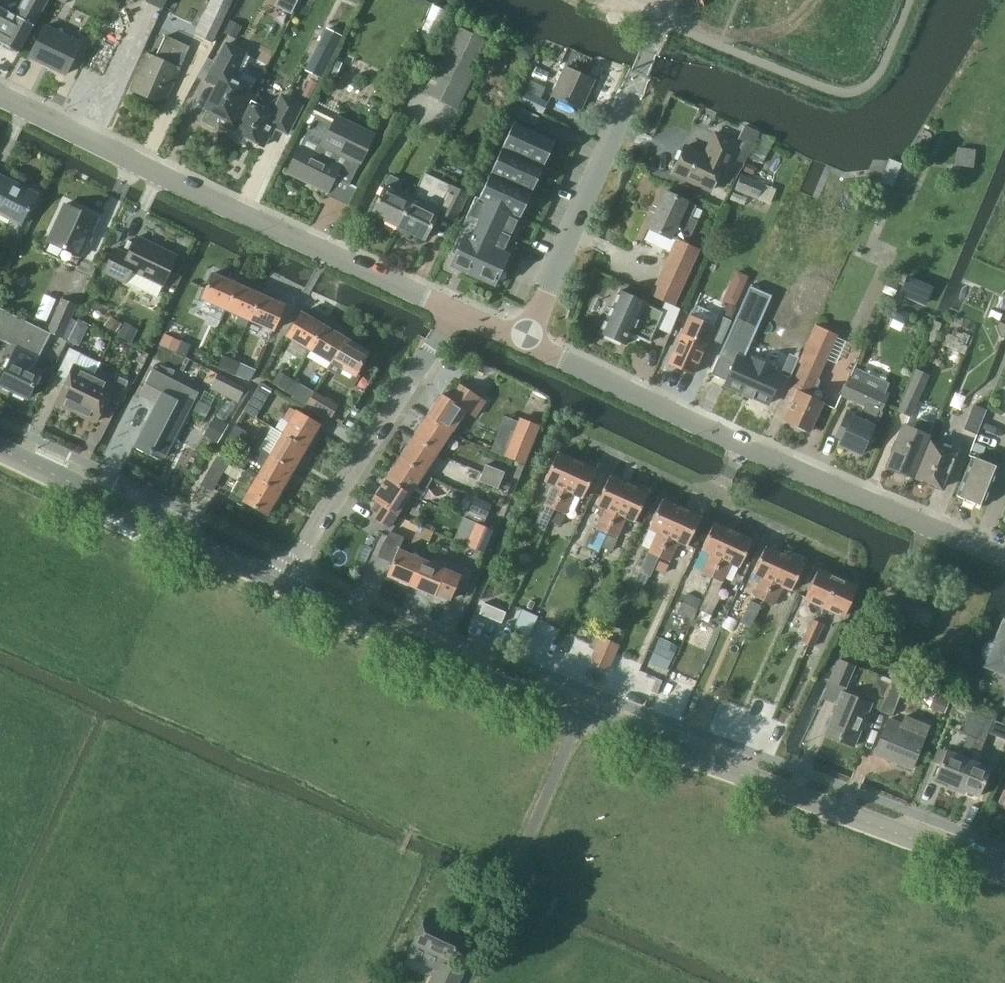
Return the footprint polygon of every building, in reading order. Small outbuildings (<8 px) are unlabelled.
[(47,0),(22,0),(15,14),(9,11),(9,10),(0,5),(0,40),(0,41),(0,42),(18,52),(47,0)] [(189,46),(209,55),(235,0),(210,0),(189,46)] [(65,73),(80,42),(45,25),(30,56),(65,73)] [(458,107),(490,41),(457,25),(425,91),(458,107)] [(310,72),(325,79),(346,38),(330,31),(310,72)] [(189,46),(170,37),(165,35),(155,58),(146,54),(131,88),(164,103),(189,46)] [(251,55),(245,53),(228,44),(219,61),(216,60),(207,79),(219,85),(208,106),(222,113),(218,121),(234,128),(247,102),(248,103),(254,90),(252,89),(258,78),(248,73),(250,69),(246,66),(251,55)] [(576,105),(590,76),(561,63),(547,91),(576,105)] [(540,111),(546,100),(523,89),(518,100),(540,111)] [(247,102),(234,128),(234,129),(231,134),(246,142),(247,138),(261,145),(271,124),(287,133),(301,105),(282,96),(275,111),(264,106),(262,110),(248,103),(247,102)] [(525,109),(521,118),(534,124),(538,116),(525,109)] [(348,184),(373,134),(336,116),(332,123),(315,114),(287,170),(327,190),(333,177),(348,184)] [(513,122),(478,198),(520,216),(554,140),(513,122)] [(741,159),(755,129),(742,124),(734,141),(713,132),(703,154),(684,145),(672,172),(709,189),(715,174),(721,177),(730,155),(741,159)] [(740,167),(733,185),(767,199),(774,181),(740,167)] [(425,171),(412,198),(399,224),(427,238),(440,212),(459,222),(473,193),(425,171)] [(36,193),(0,175),(0,213),(20,223),(36,193)] [(399,224),(412,198),(400,192),(403,180),(392,175),(387,185),(386,184),(373,212),(399,224)] [(676,238),(651,295),(666,302),(673,304),(699,249),(686,243),(697,221),(690,218),(695,205),(664,191),(648,227),(670,237),(671,236),(676,238)] [(478,198),(475,196),(451,250),(456,252),(450,265),(494,285),(508,254),(503,251),(520,216),(478,198)] [(80,255),(97,218),(64,203),(47,239),(80,255)] [(115,248),(104,271),(127,281),(157,296),(163,283),(176,255),(136,236),(128,254),(115,248)] [(226,308),(237,283),(213,272),(202,297),(226,308)] [(236,321),(246,326),(249,318),(260,293),(237,283),(226,308),(239,314),(236,321)] [(719,356),(734,363),(727,380),(725,384),(742,392),(741,394),(752,399),(753,397),(769,403),(782,374),(781,373),(781,374),(773,370),(775,367),(753,357),(752,361),(744,357),(772,295),(750,285),(719,356)] [(620,341),(625,343),(630,333),(649,341),(656,326),(670,332),(681,308),(673,304),(666,302),(664,306),(661,311),(644,303),(644,301),(619,290),(600,332),(605,334),(604,337),(619,343),(620,341)] [(260,293),(249,318),(273,328),(284,303),(260,293)] [(62,336),(76,304),(61,297),(47,330),(62,336)] [(737,306),(729,302),(724,313),(732,317),(737,306)] [(691,373),(708,337),(722,343),(726,336),(732,322),(730,321),(696,305),(670,363),(691,373)] [(16,346),(0,379),(0,383),(26,396),(39,371),(28,366),(33,355),(37,358),(50,332),(0,308),(0,338),(16,346)] [(332,360),(346,337),(301,312),(288,335),(332,360)] [(799,360),(803,362),(786,399),(792,402),(784,420),(809,431),(822,403),(808,397),(835,337),(814,328),(799,360)] [(347,386),(355,374),(368,350),(346,337),(332,360),(327,368),(334,373),(332,377),(347,386)] [(99,362),(81,353),(69,347),(55,374),(65,379),(54,401),(74,411),(93,375),(99,362)] [(216,366),(233,374),(249,382),(255,369),(223,353),(216,366)] [(854,366),(842,394),(864,404),(859,417),(854,415),(855,413),(848,410),(838,432),(843,434),(839,443),(861,453),(873,426),(875,427),(882,411),(881,410),(888,393),(893,384),(854,366)] [(916,368),(898,408),(911,414),(929,374),(916,368)] [(164,456),(196,392),(171,379),(175,371),(171,369),(167,377),(153,370),(141,394),(157,402),(135,445),(149,453),(151,450),(164,456)] [(298,382),(278,370),(271,381),(292,394),(298,382)] [(244,385),(216,372),(209,387),(236,401),(244,385)] [(116,403),(127,381),(116,375),(111,384),(93,375),(74,411),(93,420),(105,398),(116,403)] [(427,414),(451,430),(464,410),(474,416),(484,400),(460,384),(454,394),(447,389),(444,395),(441,393),(427,414)] [(331,415),(338,403),(314,389),(305,406),(314,411),(316,407),(331,415)] [(987,410),(974,405),(965,428),(977,433),(987,410)] [(282,431),(307,445),(319,424),(294,409),(282,431)] [(414,435),(438,451),(451,430),(427,414),(414,435)] [(902,422),(884,463),(910,474),(933,423),(918,416),(914,426),(902,422)] [(519,418),(503,455),(521,463),(537,426),(519,418)] [(229,431),(241,438),(246,430),(233,423),(229,431)] [(241,438),(229,431),(224,439),(237,446),(241,438)] [(269,453),(294,467),(307,445),(282,431),(269,453)] [(400,456),(424,471),(438,451),(414,435),(400,456)] [(939,487),(955,451),(929,439),(913,476),(939,487)] [(294,467),(269,453),(260,448),(253,459),(262,465),(255,476),(280,490),(294,467)] [(549,520),(555,508),(577,460),(558,452),(545,480),(554,484),(539,516),(549,520)] [(211,490),(228,461),(218,455),(201,484),(211,490)] [(983,504),(999,465),(972,455),(957,494),(983,504)] [(387,477),(411,492),(424,471),(400,456),(387,477)] [(577,460),(555,508),(564,512),(574,492),(583,497),(596,469),(577,460)] [(504,471),(485,463),(481,471),(500,479),(504,471)] [(280,490),(255,476),(244,470),(228,497),(241,505),(244,499),(267,513),(280,490)] [(481,471),(477,479),(497,488),(500,479),(481,471)] [(599,549),(607,532),(629,483),(610,475),(598,503),(607,507),(597,527),(589,545),(599,549)] [(411,492),(387,477),(367,507),(372,511),(370,515),(385,525),(394,512),(397,513),(411,492)] [(635,520),(647,491),(629,483),(607,532),(617,536),(626,516),(635,520)] [(651,574),(681,507),(662,498),(649,527),(658,531),(639,573),(650,578),(652,575),(651,574)] [(464,517),(481,525),(485,515),(466,507),(462,516),(464,517)] [(687,544),(700,515),(681,507),(651,574),(652,575),(660,579),(678,540),(687,544)] [(464,517),(454,540),(483,552),(493,529),(481,525),(464,517)] [(699,606),(712,576),(733,530),(714,522),(702,549),(711,553),(690,601),(699,606)] [(411,585),(421,559),(398,549),(404,536),(390,530),(383,540),(377,555),(392,562),(387,574),(411,585)] [(733,530),(712,576),(722,581),(730,562),(739,566),(751,538),(733,530)] [(612,550),(618,538),(608,534),(602,546),(612,550)] [(764,599),(785,553),(766,545),(754,572),(763,576),(754,595),(764,599)] [(785,553),(764,599),(773,604),(782,585),(792,589),(804,562),(785,553)] [(421,559),(411,585),(434,595),(435,593),(450,599),(460,575),(421,559)] [(825,605),(837,577),(818,569),(805,596),(825,605)] [(837,577),(825,605),(844,614),(857,586),(837,577)] [(523,609),(515,628),(528,634),(537,615),(523,609)] [(803,640),(808,643),(814,646),(825,623),(813,618),(803,640)] [(998,644),(994,643),(990,645),(988,648),(987,652),(988,656),(992,658),(1004,664),(1002,669),(1004,671),(1004,627),(998,644)] [(601,638),(590,662),(607,670),(618,645),(601,638)] [(857,663),(840,658),(832,681),(848,687),(857,663)] [(892,677),(880,709),(892,714),(904,682),(892,677)] [(853,745),(871,701),(844,690),(825,734),(853,745)] [(967,720),(981,726),(989,729),(993,718),(971,709),(967,720)] [(906,715),(903,724),(889,719),(875,753),(912,767),(929,724),(906,715)] [(977,737),(957,786),(979,795),(991,767),(976,760),(989,729),(981,726),(967,720),(962,731),(967,733),(977,737)] [(967,733),(959,753),(947,748),(935,777),(957,786),(977,737),(967,733)] [(410,952),(412,956),(437,968),(430,982),(459,982),(464,972),(448,966),(451,960),(453,961),(466,934),(426,916),(414,943),(410,952)]
